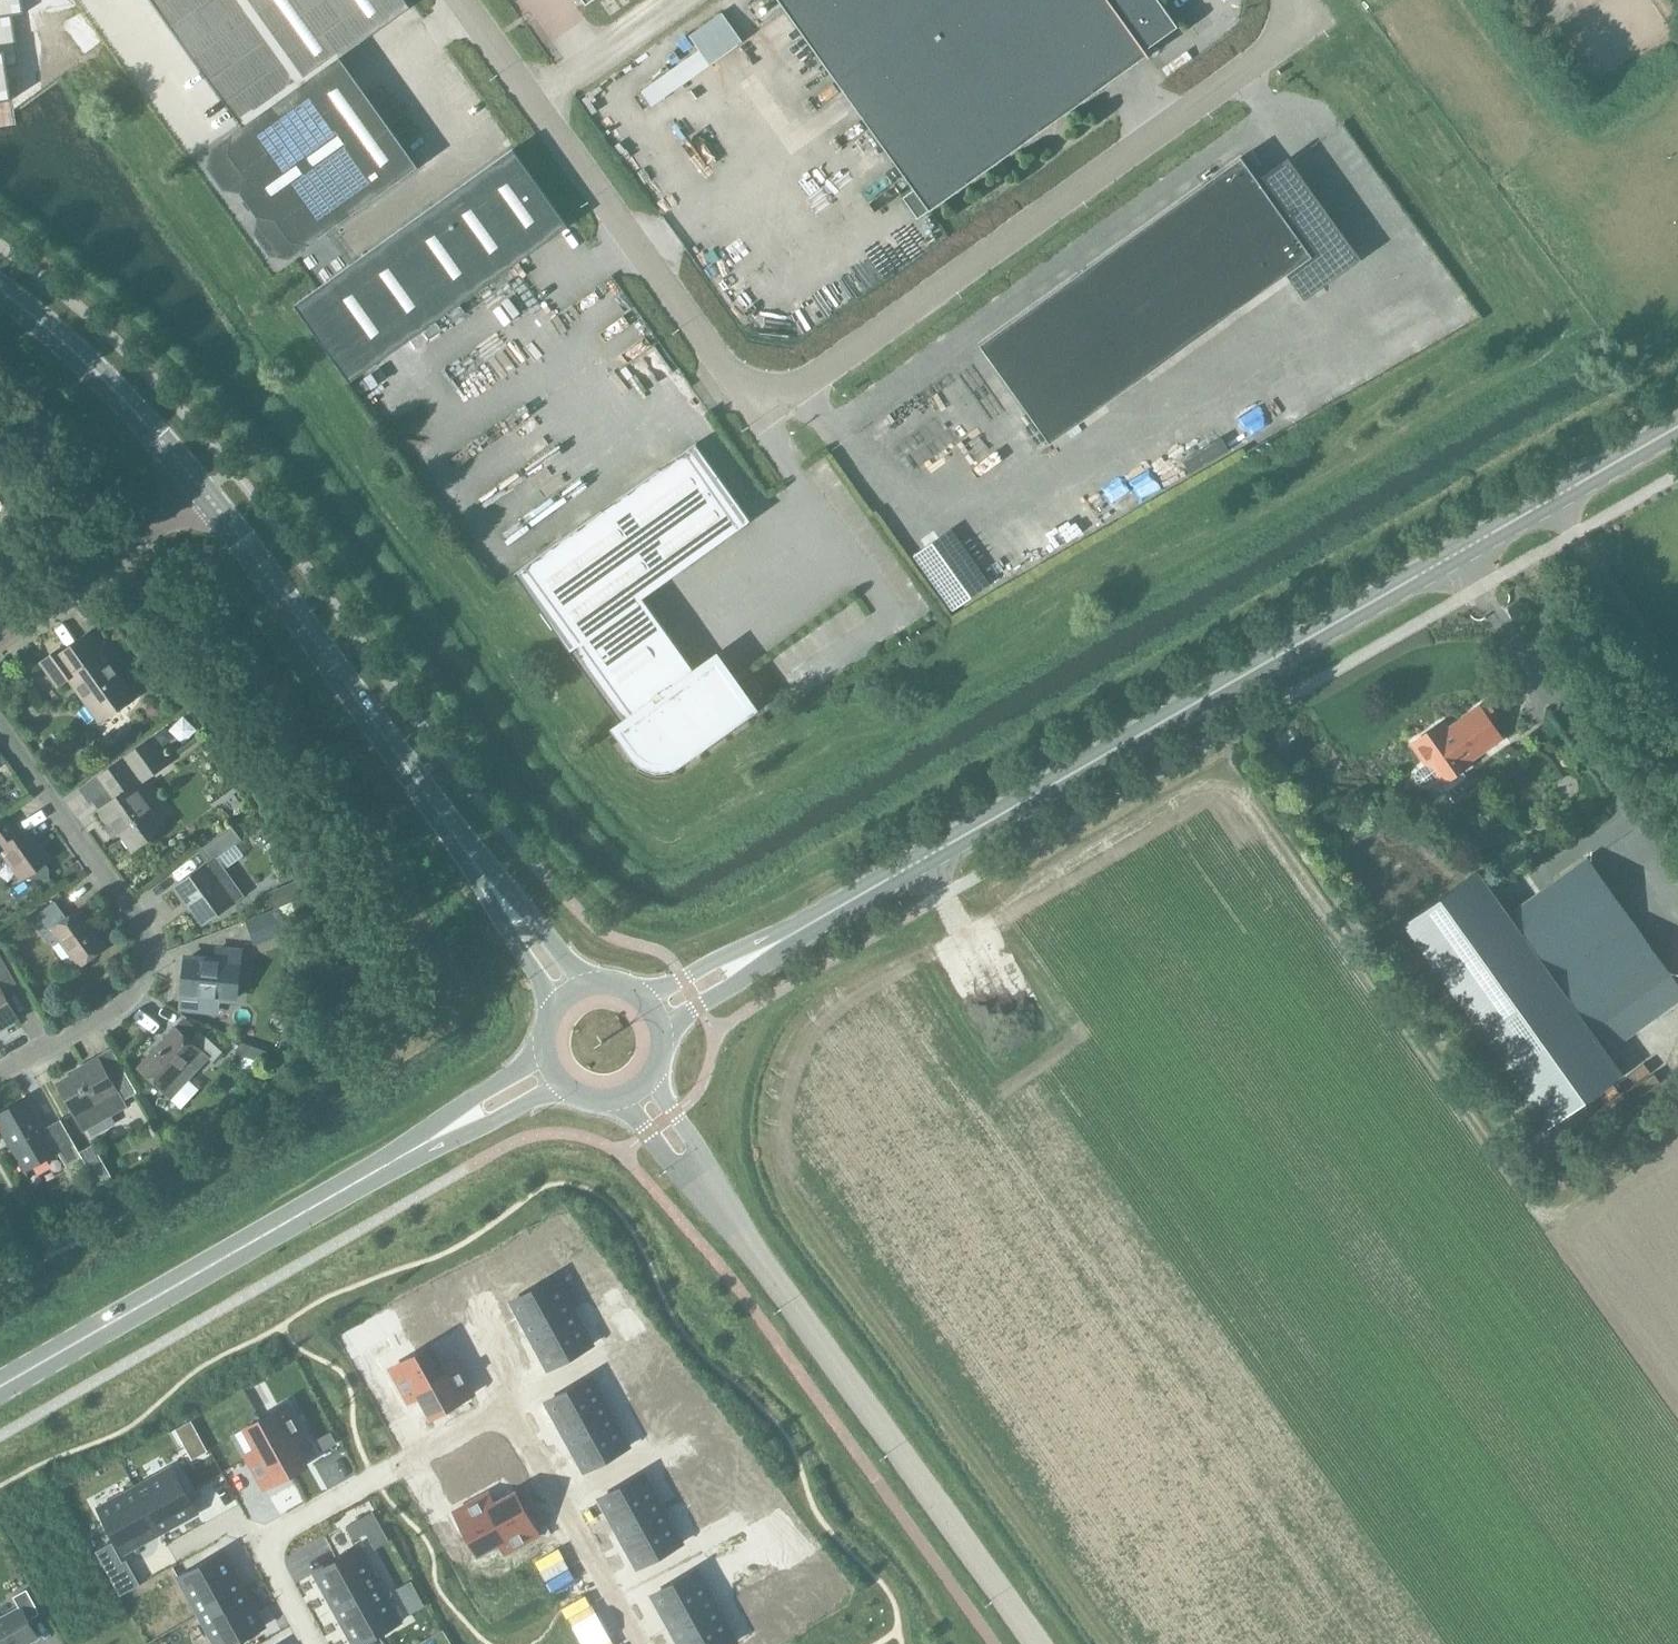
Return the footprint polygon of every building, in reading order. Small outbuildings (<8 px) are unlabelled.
[(22,0),(0,0),(0,102),(12,100),(7,67),(20,65),(13,16),(24,14),(22,0)] [(914,190),(903,198),(918,220),(1147,56),(1148,58),(1149,57),(1145,50),(1177,27),(1158,0),(778,0),(914,190)] [(710,65),(742,41),(722,13),(689,36),(699,50),(642,92),(652,106),(681,85),(677,79),(705,58),(710,65)] [(258,216),(254,235),(270,257),(289,260),(419,167),(340,57),(210,150),(207,169),(223,191),(241,194),(258,216)] [(513,150),(295,306),(350,383),(568,227),(513,150)] [(1036,454),(1290,272),(1306,293),(1354,259),(1287,164),(1260,184),(1241,158),(979,345),(1049,443),(1035,452),(1036,454)] [(635,754),(641,760),(647,764),(655,767),(663,767),(670,765),(677,761),(751,709),(716,660),(697,673),(643,599),(751,521),(696,444),(514,574),(623,726),(618,730),(635,754)] [(41,663),(57,686),(68,678),(100,723),(137,696),(108,656),(110,654),(93,630),(61,653),(59,650),(41,663)] [(1470,761),(1501,738),(1480,708),(1448,730),(1443,722),(1412,744),(1426,764),(1418,770),(1415,775),(1416,780),(1419,785),(1424,787),(1429,786),(1438,780),(1441,785),(1472,763),(1470,761)] [(100,811),(117,835),(121,833),(133,850),(164,827),(162,825),(166,823),(155,808),(152,811),(135,787),(168,763),(151,740),(99,777),(115,799),(100,811)] [(23,829),(16,835),(3,817),(0,819),(0,850),(20,879),(24,876),(50,877),(51,869),(45,861),(49,859),(38,844),(35,846),(23,829)] [(211,862),(215,860),(242,840),(232,827),(201,849),(211,862)] [(1556,975),(1631,921),(1587,859),(1512,913),(1556,975)] [(187,901),(203,924),(241,897),(215,860),(211,862),(175,888),(185,902),(187,901)] [(1549,1126),(1622,1074),(1477,871),(1404,924),(1549,1126)] [(67,918),(55,902),(31,919),(48,943),(57,937),(79,967),(107,947),(79,909),(67,918)] [(278,911),(249,923),(256,942),(286,931),(278,911)] [(1631,921),(1556,975),(1610,1050),(1677,1002),(1677,987),(1631,921)] [(222,1014),(224,998),(242,1000),(247,945),(220,943),(218,962),(188,959),(183,1011),(222,1014)] [(2,992),(17,984),(0,955),(0,1027),(1,1026),(2,1028),(18,1019),(2,992)] [(153,1002),(144,1018),(162,1028),(171,1012),(153,1002)] [(222,1052),(200,1032),(191,1042),(176,1028),(139,1069),(173,1100),(210,1059),(213,1062),(222,1052)] [(57,1084),(84,1130),(126,1106),(123,1101),(137,1093),(122,1066),(107,1074),(98,1058),(81,1068),(82,1070),(57,1084)] [(61,1120),(45,1129),(28,1098),(0,1114),(0,1129),(24,1172),(58,1152),(67,1168),(83,1159),(61,1120)] [(555,1278),(511,1303),(530,1336),(574,1312),(555,1278)] [(574,1312),(530,1336),(548,1370),(592,1345),(574,1312)] [(461,1330),(474,1353),(490,1345),(477,1321),(461,1330)] [(432,1346),(417,1355),(447,1409),(473,1395),(455,1362),(444,1368),(432,1346)] [(417,1355),(391,1369),(409,1402),(419,1396),(431,1418),(447,1409),(417,1355)] [(592,1380),(547,1405),(566,1438),(610,1414),(592,1380)] [(287,1405),(261,1420),(291,1474),(306,1466),(294,1444),(305,1438),(287,1405)] [(610,1414),(566,1438),(584,1471),(628,1447),(610,1414)] [(245,1428),(235,1434),(247,1456),(265,1489),(291,1474),(261,1420),(245,1428)] [(172,1468),(136,1488),(160,1533),(197,1512),(172,1468)] [(645,1477),(601,1501),(619,1535),(663,1510),(645,1477)] [(136,1488),(99,1509),(124,1553),(160,1533),(136,1488)] [(488,1494),(455,1512),(470,1539),(524,1509),(515,1493),(494,1505),(488,1494)] [(524,1509),(470,1539),(478,1554),(500,1542),(505,1553),(538,1535),(524,1509)] [(663,1510),(619,1535),(637,1568),(682,1543),(663,1510)] [(373,1512),(346,1527),(353,1539),(366,1532),(376,1549),(389,1541),(373,1512)] [(359,1549),(315,1573),(335,1610),(380,1586),(359,1549)] [(224,1553),(179,1578),(199,1615),(244,1590),(224,1553)] [(698,1573),(654,1598),(672,1631),(716,1607),(698,1573)] [(335,1610),(354,1643),(361,1643),(400,1622),(380,1586),(335,1610)] [(0,1620),(0,1643),(26,1643),(37,1638),(28,1621),(40,1614),(27,1590),(13,1597),(20,1609),(0,1620)] [(199,1615),(216,1643),(233,1643),(264,1627),(244,1590),(199,1615)] [(672,1631),(679,1643),(727,1643),(735,1640),(716,1607),(672,1631)]
